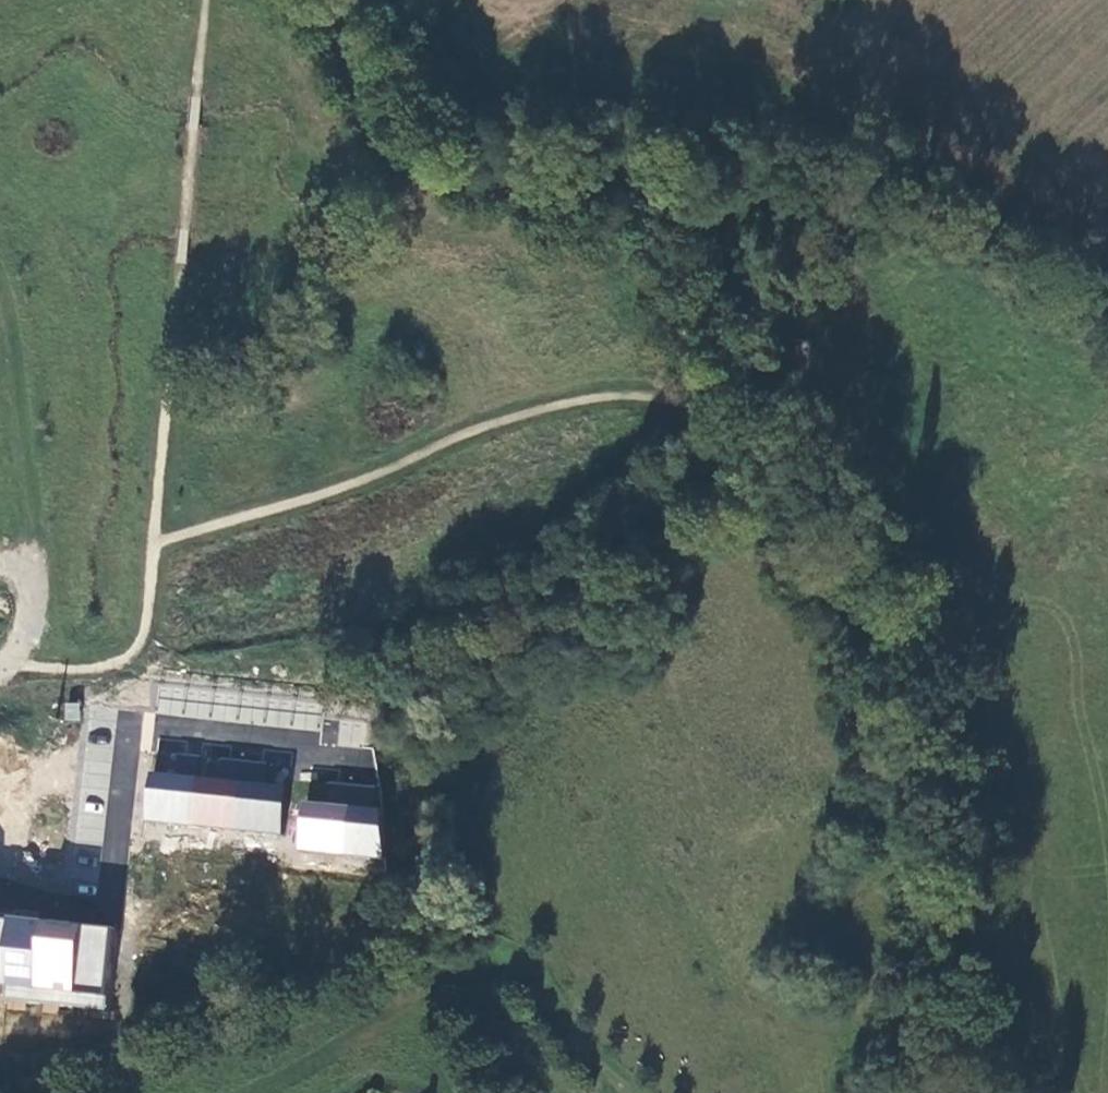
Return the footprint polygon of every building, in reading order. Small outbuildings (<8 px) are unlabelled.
[(286,835),(291,787),(153,773),(148,821),(286,835)] [(301,800),(296,850),(381,857),(385,808),(301,800)] [(1,981),(5,1006),(102,1016),(112,929),(0,913),(0,981),(1,981)]
